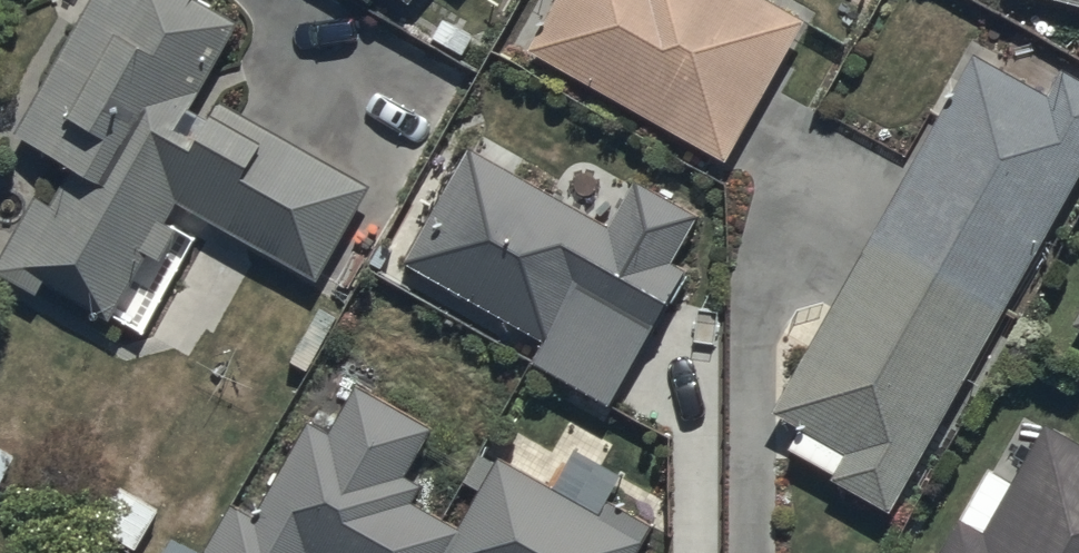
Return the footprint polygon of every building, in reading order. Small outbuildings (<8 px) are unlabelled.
[(14,136),(62,163),(0,273),(39,295),(45,283),(109,320),(145,256),(162,265),(179,234),(162,224),(175,200),(318,281),(369,191),(221,107),(209,127),(188,116),(238,28),(190,0),(91,0),(14,136)] [(530,54),(726,165),(806,23),(765,0),(560,0),(530,54)] [(1078,11),(1078,0),(1038,0),(1078,11)] [(1009,309),(1078,186),(1078,83),(1061,73),(1045,100),(976,61),(876,235),(1009,309)] [(609,237),(470,156),(409,262),(545,341),(530,367),(606,411),(685,275),(670,266),(698,218),(640,184),(609,237)] [(1009,309),(876,235),(775,412),(803,428),(786,458),(890,517),(1009,309)] [(458,534),(413,506),(424,488),(410,479),(437,436),(358,387),(327,437),(312,427),(255,518),(233,504),(202,552),(447,552),(458,534)] [(941,552),(1078,552),(1078,450),(1046,430),(1010,487),(990,474),(941,552)] [(458,534),(447,552),(645,552),(658,532),(606,500),(595,519),(501,461),(497,468),(478,456),(461,483),(481,495),(458,534)]
